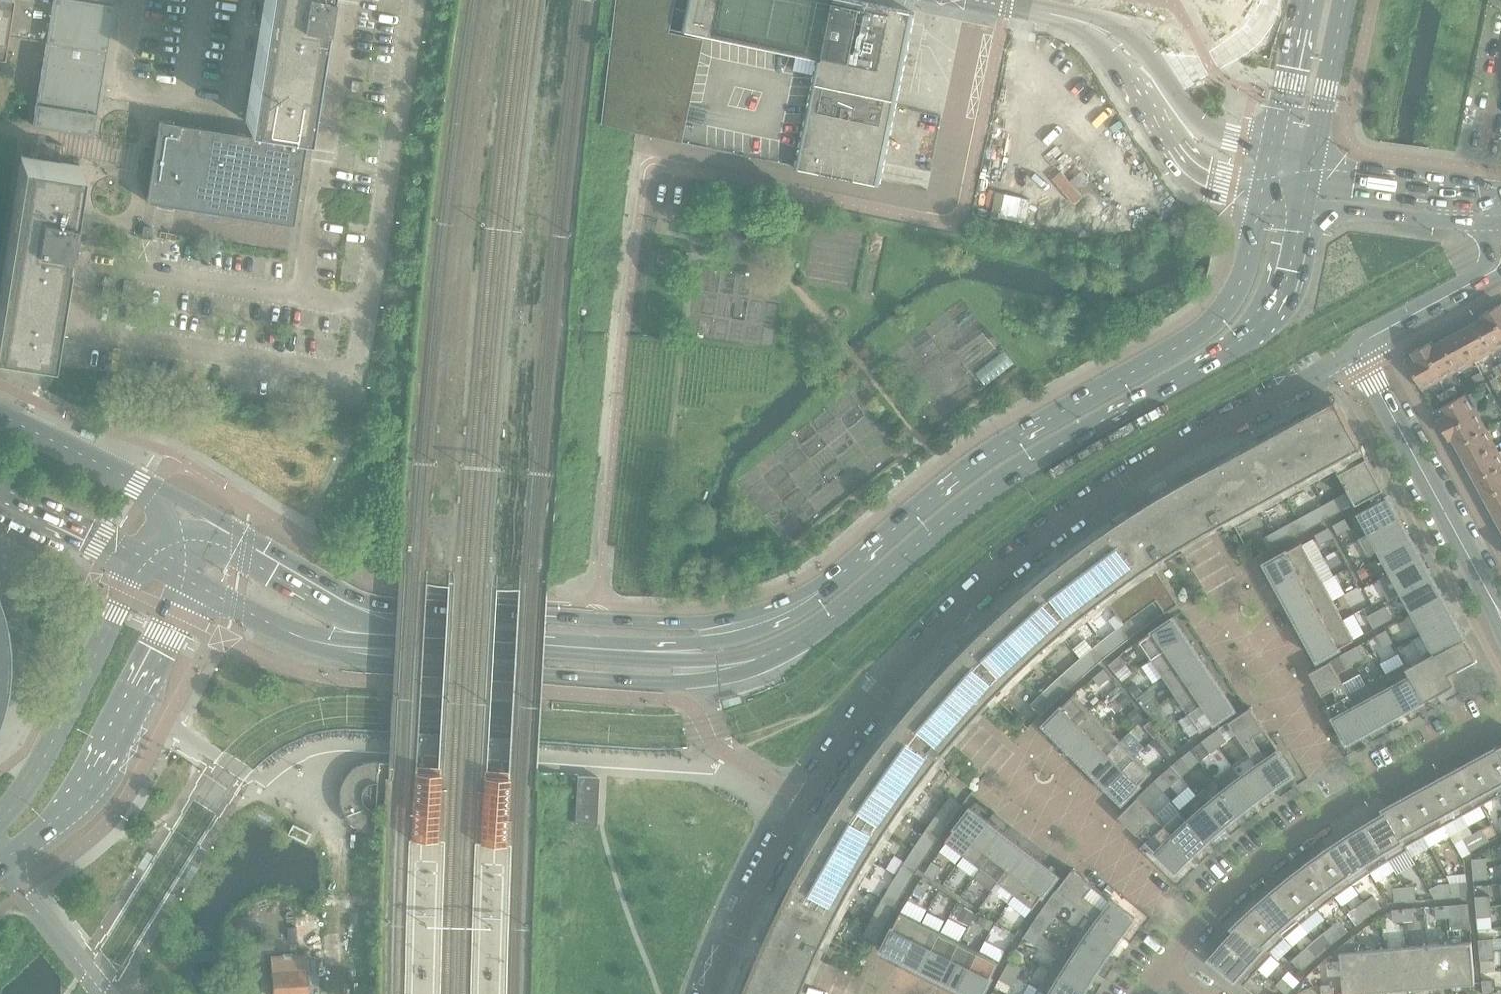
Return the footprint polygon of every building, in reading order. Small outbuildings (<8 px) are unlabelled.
[(113,0),(4,0),(0,24),(0,35),(46,42),(33,125),(92,134),(113,0)] [(302,0),(263,0),(259,26),(318,34),(320,19),(299,15),(302,0)] [(299,15),(320,19),(324,19),(327,0),(302,0),(299,15)] [(604,122),(874,181),(880,182),(915,12),(909,10),(858,0),(618,0),(604,122)] [(313,66),(316,43),(318,34),(259,26),(254,57),(313,66)] [(308,98),(311,76),(313,66),(254,57),(249,89),(308,98)] [(303,129),(308,98),(249,89),(244,120),(263,123),(281,126),(279,139),(298,143),(300,129),(303,129)] [(297,197),(301,166),(302,166),(304,158),(303,158),(305,144),(298,143),(279,139),(159,121),(146,202),(255,219),(254,219),(293,225),(297,197)] [(74,196),(79,165),(60,162),(63,145),(32,140),(29,157),(20,156),(15,187),(74,196)] [(1089,179),(1082,171),(1071,181),(1078,188),(1089,179)] [(71,212),(74,196),(15,187),(10,218),(73,228),(75,212),(71,212)] [(755,220),(739,201),(723,214),(730,222),(731,222),(751,245),(766,232),(755,220)] [(70,244),(73,228),(10,218),(5,250),(64,259),(66,244),(70,244)] [(151,227),(143,226),(142,234),(150,236),(151,227)] [(59,291),(64,259),(5,250),(0,282),(59,291)] [(57,301),(59,291),(0,282),(0,284),(0,314),(54,322),(57,301)] [(1491,309),(1500,327),(1500,303),(1491,309)] [(1491,309),(1481,314),(1483,317),(1475,322),(1491,352),(1500,347),(1500,327),(1491,309)] [(54,322),(0,314),(0,347),(27,351),(49,354),(54,322)] [(1491,352),(1475,322),(1458,331),(1475,361),(1491,352)] [(1475,361),(1458,331),(1441,340),(1457,371),(1475,361)] [(1457,371),(1441,340),(1433,344),(1432,341),(1422,347),(1440,380),(1457,371)] [(1440,380),(1422,347),(1411,352),(1413,355),(1405,359),(1422,389),(1425,394),(1432,390),(1429,385),(1440,380)] [(1498,365),(1493,368),(1498,377),(1500,375),(1500,370),(1498,365)] [(1485,378),(1481,372),(1472,377),(1476,383),(1485,378)] [(1497,377),(1491,381),(1495,389),(1500,386),(1500,385),(1497,377)] [(1459,392),(1455,386),(1446,391),(1450,397),(1459,392)] [(1450,397),(1446,391),(1437,396),(1441,402),(1450,397)] [(1496,400),(1492,392),(1485,396),(1490,404),(1496,400)] [(1443,429),(1477,411),(1467,393),(1437,410),(1441,417),(1438,419),(1443,429)] [(1365,452),(1344,414),(1335,398),(1204,470),(1229,517),(1233,523),(1260,509),(1285,495),(1312,480),(1336,467),(1365,452)] [(1500,408),(1496,400),(1490,404),(1494,412),(1500,408)] [(1487,429),(1477,411),(1443,429),(1449,439),(1452,437),(1456,445),(1487,429)] [(1496,446),(1487,429),(1456,445),(1465,463),(1496,446)] [(1496,446),(1465,463),(1475,480),(1500,465),(1500,456),(1496,446)] [(1384,488),(1367,457),(1365,452),(1336,467),(1349,490),(1356,503),(1384,488)] [(1475,480),(1484,498),(1500,489),(1500,465),(1475,480)] [(1229,517),(1204,470),(1168,491),(1142,506),(1129,514),(1126,516),(1155,561),(1195,536),(1229,517)] [(1484,498),(1494,515),(1500,512),(1500,489),(1484,498)] [(1356,503),(1349,490),(1339,496),(1346,508),(1356,503)] [(1399,516),(1388,495),(1356,512),(1368,533),(1399,516)] [(1346,508),(1339,496),(1330,501),(1337,514),(1346,508)] [(1337,514),(1330,501),(1325,503),(1320,506),(1327,519),(1337,514)] [(1327,519),(1320,506),(1311,511),(1318,524),(1327,519)] [(1318,524),(1311,511),(1301,517),(1308,529),(1318,524)] [(1155,561),(1126,516),(1122,519),(1112,525),(1093,538),(1061,562),(1041,578),(1011,603),(993,619),(966,646),(954,658),(993,695),(998,700),(1026,672),(1049,651),(1079,625),(1109,602),(1156,569),(1159,567),(1155,561)] [(1410,536),(1399,516),(1368,533),(1379,553),(1410,536)] [(1308,529),(1301,517),(1298,518),(1292,522),(1298,534),(1308,529)] [(1351,528),(1345,518),(1332,525),(1338,535),(1351,528)] [(1298,534),(1292,522),(1282,527),(1289,540),(1298,534)] [(1289,540),(1282,527),(1272,532),(1279,545),(1289,540)] [(1333,538),(1327,528),(1314,535),(1320,545),(1333,538)] [(1279,545),(1272,532),(1263,537),(1270,550),(1279,545)] [(1421,556),(1410,536),(1379,553),(1390,573),(1421,556)] [(1275,582),(1312,562),(1301,542),(1265,562),(1275,582)] [(1432,576),(1429,570),(1421,556),(1390,573),(1401,593),(1432,576)] [(1286,601),(1322,581),(1312,562),(1275,582),(1286,601)] [(1364,566),(1357,570),(1362,578),(1369,574),(1364,566)] [(1156,569),(1109,602),(1124,623),(1132,617),(1141,611),(1149,605),(1158,617),(1169,610),(1178,604),(1171,593),(1156,569)] [(1443,596),(1432,576),(1401,593),(1412,613),(1443,596)] [(1296,620),(1333,600),(1322,581),(1286,601),(1296,620)] [(1454,616),(1443,596),(1412,613),(1423,633),(1454,616)] [(1306,639),(1343,619),(1333,600),(1296,620),(1306,639)] [(3,708),(7,686),(9,665),(9,645),(6,624),(1,604),(0,602),(0,715),(3,708)] [(1374,608),(1372,604),(1365,608),(1368,615),(1375,611),(1374,608)] [(1158,617),(1149,605),(1141,611),(1150,624),(1158,617)] [(1392,619),(1385,606),(1368,615),(1366,616),(1373,629),(1383,623),(1392,619)] [(1150,624),(1141,611),(1132,617),(1142,630),(1150,624)] [(1152,659),(1186,636),(1173,616),(1139,640),(1152,659)] [(1464,635),(1454,616),(1423,633),(1433,652),(1464,635)] [(1142,630),(1132,617),(1124,623),(1133,636),(1142,630)] [(1354,639),(1343,619),(1306,639),(1318,659),(1354,639)] [(1133,636),(1124,623),(1116,629),(1125,642),(1133,636)] [(1125,642),(1116,629),(1108,635),(1117,647),(1122,644),(1125,642)] [(1393,642),(1386,630),(1376,635),(1383,648),(1393,642)] [(1117,647),(1108,635),(1100,642),(1109,654),(1117,647)] [(1449,673),(1476,658),(1464,635),(1433,652),(1407,666),(1405,663),(1404,663),(1404,664),(1423,700),(1455,683),(1449,673)] [(1164,677),(1199,654),(1186,636),(1152,659),(1164,677)] [(1109,654),(1100,642),(1094,646),(1092,649),(1101,660),(1109,654)] [(1365,658),(1357,645),(1348,650),(1355,663),(1365,658)] [(1101,660),(1092,649),(1084,655),(1093,667),(1099,662),(1101,660)] [(1355,663),(1348,650),(1339,655),(1346,668),(1355,663)] [(1176,695),(1210,672),(1199,654),(1164,677),(1176,695)] [(1093,667),(1084,655),(1076,662),(1086,674),(1093,667)] [(1115,673),(1126,664),(1119,655),(1108,665),(1115,673)] [(965,727),(993,695),(954,658),(923,691),(894,727),(936,760),(965,727)] [(1349,694),(1330,660),(1321,665),(1309,672),(1327,705),(1349,694)] [(1086,674),(1076,662),(1068,669),(1078,680),(1086,674)] [(1423,700),(1404,664),(1385,674),(1405,711),(1423,700)] [(1099,686),(1111,677),(1104,668),(1092,678),(1099,686)] [(1078,680),(1068,669),(1065,671),(1061,675),(1071,687),(1078,680)] [(1188,713),(1223,690),(1210,672),(1176,695),(1188,713)] [(1405,711),(1385,674),(1366,685),(1385,720),(1385,721),(1405,711)] [(1071,687),(1061,675),(1053,682),(1064,694),(1067,691),(1071,687)] [(1064,694),(1053,682),(1046,689),(1056,701),(1064,694)] [(1116,699),(1123,693),(1123,692),(1117,685),(1105,696),(1111,702),(1116,699)] [(1385,720),(1366,685),(1349,694),(1368,731),(1385,721),(1385,720)] [(1056,701),(1046,689),(1038,696),(1049,708),(1056,701)] [(1201,731),(1235,708),(1223,690),(1188,713),(1201,731)] [(1131,702),(1123,693),(1116,699),(1124,708),(1131,702)] [(1061,740),(1090,710),(1074,694),(1047,720),(1044,723),(1061,740)] [(1368,731),(1349,694),(1327,705),(1347,742),(1368,731)] [(1049,708),(1038,696),(1031,704),(1041,715),(1049,708)] [(1271,738),(1250,706),(1239,714),(1228,721),(1250,753),(1271,738)] [(1144,719),(1135,708),(1128,714),(1137,725),(1144,719)] [(1076,755),(1105,725),(1090,710),(1061,740),(1076,755)] [(1148,744),(1159,734),(1150,724),(1139,734),(1148,744)] [(1091,770),(1121,741),(1105,725),(1076,755),(1091,770)] [(936,760),(894,727),(870,758),(847,790),(838,804),(817,839),(800,869),(791,886),(776,915),(824,938),(831,941),(845,914),(849,905),(859,887),(874,861),(891,835),(894,830),(906,812),(923,788),(930,779),(941,764),(936,760)] [(1227,740),(1218,728),(1210,735),(1218,747),(1227,740)] [(1218,747),(1210,735),(1201,741),(1210,753),(1218,747)] [(1294,773),(1271,738),(1250,753),(1275,786),(1294,773)] [(1107,785),(1136,756),(1121,741),(1091,770),(1107,785)] [(1166,742),(1160,748),(1169,757),(1175,751),(1166,742)] [(1497,746),(1479,756),(1500,794),(1500,754),(1497,746)] [(1200,761),(1191,750),(1182,756),(1191,768),(1200,761)] [(1275,786),(1250,753),(1233,765),(1257,799),(1275,786)] [(1123,801),(1152,772),(1136,756),(1107,785),(1123,801)] [(1500,794),(1479,756),(1460,766),(1481,805),(1500,794)] [(374,833),(378,762),(370,762),(363,764),(356,767),(350,772),(346,778),(342,785),(340,792),(340,796),(340,803),(342,811),(346,817),(351,823),(355,827),(357,828),(363,831),(371,833),(374,833)] [(1172,785),(1182,776),(1172,765),(1162,774),(1154,781),(1164,792),(1172,785)] [(1257,799),(1233,765),(1222,774),(1215,780),(1240,812),(1257,799)] [(1481,805),(1460,766),(1441,776),(1462,815),(1481,805)] [(596,825),(598,777),(588,777),(577,776),(575,824),(595,825),(596,825)] [(1462,815),(1441,776),(1422,787),(1443,825),(1462,815)] [(1240,812),(1215,780),(1197,794),(1224,826),(1240,812)] [(1156,799),(1164,792),(1154,781),(1137,797),(1147,807),(1156,799)] [(1443,825),(1422,787),(1403,797),(1424,836),(1443,825)] [(1224,826),(1197,794),(1190,800),(1183,806),(1180,809),(1208,840),(1224,826)] [(962,805),(950,796),(944,804),(956,813),(962,805)] [(1164,824),(1147,807),(1137,797),(1128,806),(1118,816),(1146,843),(1164,824)] [(1424,836),(1403,797),(1383,808),(1385,811),(1407,850),(1408,849),(1406,846),(1424,836)] [(1208,840),(1180,809),(1172,801),(1155,816),(1164,824),(1192,855),(1208,840)] [(956,813),(944,804),(938,813),(950,822),(956,813)] [(964,854),(990,822),(971,807),(945,840),(964,854)] [(1407,850),(1385,811),(1366,823),(1385,855),(1388,860),(1407,850)] [(950,822),(938,813),(936,816),(932,821),(944,830),(948,825),(950,822)] [(944,830),(932,821),(927,828),(926,829),(939,838),(944,830)] [(981,867),(1006,835),(990,822),(964,854),(981,867)] [(1385,855),(1366,823),(1360,826),(1346,835),(1370,872),(1388,860),(1385,855)] [(305,844),(311,833),(293,824),(287,834),(305,844)] [(1192,855),(1164,824),(1146,843),(1176,871),(1192,855)] [(1489,841),(1482,828),(1472,834),(1480,846),(1489,841)] [(939,838),(926,829),(921,837),(933,846),(939,838)] [(1480,846),(1472,834),(1463,839),(1470,852),(1480,846)] [(998,881),(1024,848),(1006,835),(981,867),(998,881)] [(1370,872),(1346,835),(1340,839),(1327,848),(1352,884),(1370,872)] [(933,846),(921,837),(915,846),(928,854),(933,846)] [(925,857),(928,854),(915,846),(913,849),(909,855),(922,863),(925,857)] [(1020,887),(1041,861),(1024,848),(998,881),(1015,893),(1020,887)] [(1352,884),(1327,848),(1321,852),(1309,861),(1335,896),(1352,884)] [(917,872),(922,863),(909,855),(907,858),(904,863),(917,872)] [(1487,869),(1486,858),(1471,859),(1472,870),(1487,869)] [(934,879),(941,867),(932,861),(924,873),(934,879)] [(1033,908),(1058,875),(1041,861),(1020,887),(1015,893),(1033,908)] [(1335,896),(1309,861),(1303,865),(1291,875),(1300,887),(1318,910),(1335,896)] [(911,880),(917,872),(904,863),(898,872),(911,880)] [(1102,892),(1072,868),(1064,879),(1056,889),(1068,898),(1087,912),(1102,892)] [(1488,879),(1487,869),(1472,870),(1473,880),(1488,879)] [(906,889),(911,880),(898,872),(897,875),(893,881),(906,889)] [(1318,910),(1300,887),(1291,875),(1285,879),(1273,890),(1301,923),(1303,921),(1310,929),(1321,920),(1314,912),(1318,910)] [(923,897),(931,884),(921,878),(913,891),(923,897)] [(906,889),(893,881),(889,887),(887,890),(900,898),(906,889)] [(1462,897),(1461,882),(1450,883),(1451,897),(1462,897)] [(1451,897),(1450,883),(1439,884),(1441,898),(1451,897)] [(1416,900),(1415,886),(1404,887),(1405,901),(1416,900)] [(1405,901),(1404,887),(1393,887),(1395,902),(1405,901)] [(1055,916),(1068,898),(1056,889),(1049,899),(1043,908),(1055,916)] [(895,907),(900,898),(887,890),(882,899),(895,907)] [(1301,923),(1273,890),(1267,894),(1256,904),(1285,937),(1301,923)] [(1135,918),(1102,892),(1087,912),(1121,936),(1135,918)] [(1382,907),(1373,895),(1364,901),(1373,914),(1382,907)] [(1490,906),(1489,895),(1475,896),(1475,907),(1490,906)] [(891,916),(895,907),(882,899),(877,908),(891,916)] [(1373,914),(1364,901),(1355,907),(1364,920),(1373,914)] [(1470,929),(1469,916),(1468,903),(1445,905),(1446,918),(1450,918),(1450,930),(1470,929)] [(1285,937),(1256,904),(1252,908),(1239,920),(1270,951),(1285,937)] [(1446,918),(1445,905),(1435,906),(1436,919),(1446,918)] [(1491,917),(1490,906),(1475,907),(1476,918),(1491,917)] [(886,925),(891,916),(877,908),(872,917),(886,925)] [(970,923),(975,914),(963,908),(959,917),(970,923)] [(1048,925),(1055,916),(1043,908),(1036,917),(1029,928),(1042,936),(1048,925)] [(1413,920),(1412,908),(1402,909),(1403,921),(1413,920)] [(1403,921),(1402,909),(1392,910),(1393,922),(1403,921)] [(903,960),(922,922),(900,912),(884,945),(882,949),(903,960)] [(1121,936),(1087,912),(1074,930),(1108,954),(1121,936)] [(824,938),(776,915),(771,926),(759,954),(755,963),(743,993),(800,993),(808,975),(824,938)] [(881,933),(886,925),(872,917),(868,926),(881,933)] [(990,931),(994,922),(984,918),(980,926),(990,931)] [(1348,931),(1339,919),(1331,926),(1340,938),(1348,931)] [(1270,951),(1239,920),(1233,926),(1236,929),(1226,939),(1258,969),(1273,953),(1270,951)] [(922,969),(940,932),(922,922),(903,960),(922,969)] [(876,942),(881,933),(868,926),(863,935),(876,942)] [(1340,938),(1331,926),(1322,933),(1332,944),(1340,938)] [(1035,945),(1042,936),(1029,928),(1023,937),(1035,945)] [(1108,954),(1074,930),(1068,938),(1062,948),(1096,972),(1108,954)] [(942,979),(960,941),(940,932),(922,969),(942,979)] [(1332,944),(1322,933),(1315,939),(1324,951),(1332,944)] [(1366,992),(1362,950),(1355,951),(1354,936),(1339,947),(1340,952),(1343,993),(1366,992)] [(1479,950),(1494,949),(1493,938),(1478,940),(1479,950)] [(1258,969),(1226,939),(1222,943),(1210,958),(1243,986),(1258,969)] [(1324,951),(1315,939),(1307,946),(1317,957),(1324,951)] [(961,988),(979,951),(960,941),(942,979),(961,988)] [(1475,983),(1471,942),(1449,943),(1452,985),(1475,983)] [(1452,985),(1449,943),(1427,945),(1430,987),(1452,985)] [(1430,987),(1427,945),(1405,947),(1409,989),(1430,987)] [(1317,957),(1307,946),(1299,953),(1309,964),(1317,957)] [(1409,989),(1405,947),(1384,949),(1387,990),(1409,989)] [(1096,972),(1062,948),(1049,968),(1085,990),(1096,972)] [(1387,990),(1384,949),(1362,950),(1366,992),(1387,990)] [(1494,960),(1494,949),(1479,950),(1480,961),(1494,960)] [(999,961),(979,951),(961,988),(972,993),(983,993),(999,961)] [(1309,964),(1299,953),(1291,960),(1301,971),(1309,964)] [(306,956),(305,955),(291,956),(291,954),(290,954),(282,955),(282,956),(270,957),(272,993),(308,993),(306,956)] [(1017,977),(1022,967),(1009,960),(1004,969),(1017,977)] [(1049,968),(1046,974),(1042,981),(1038,988),(1048,993),(1083,993),(1085,990),(1049,968)] [(1012,986),(1017,977),(1004,969),(999,979),(1012,986)] [(1283,977),(1275,985),(1285,993),(1287,993),(1294,987),(1283,977)] [(1492,979),(1481,980),(1482,983),(1483,993),(1489,993),(1493,993),(1494,993),(1492,979)] [(1038,988),(1028,983),(1021,993),(1048,993),(1038,988)] [(1333,984),(1321,985),(1321,993),(1334,993),(1333,984)]
